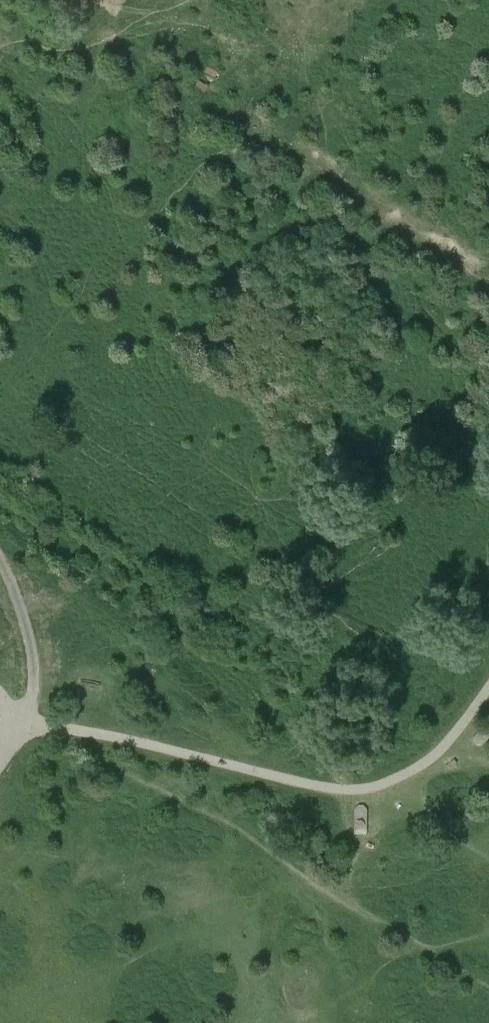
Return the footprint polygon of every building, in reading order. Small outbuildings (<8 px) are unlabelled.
[(364,804),(359,804),(355,809),(355,834),(369,834),(368,809),(364,804)]
